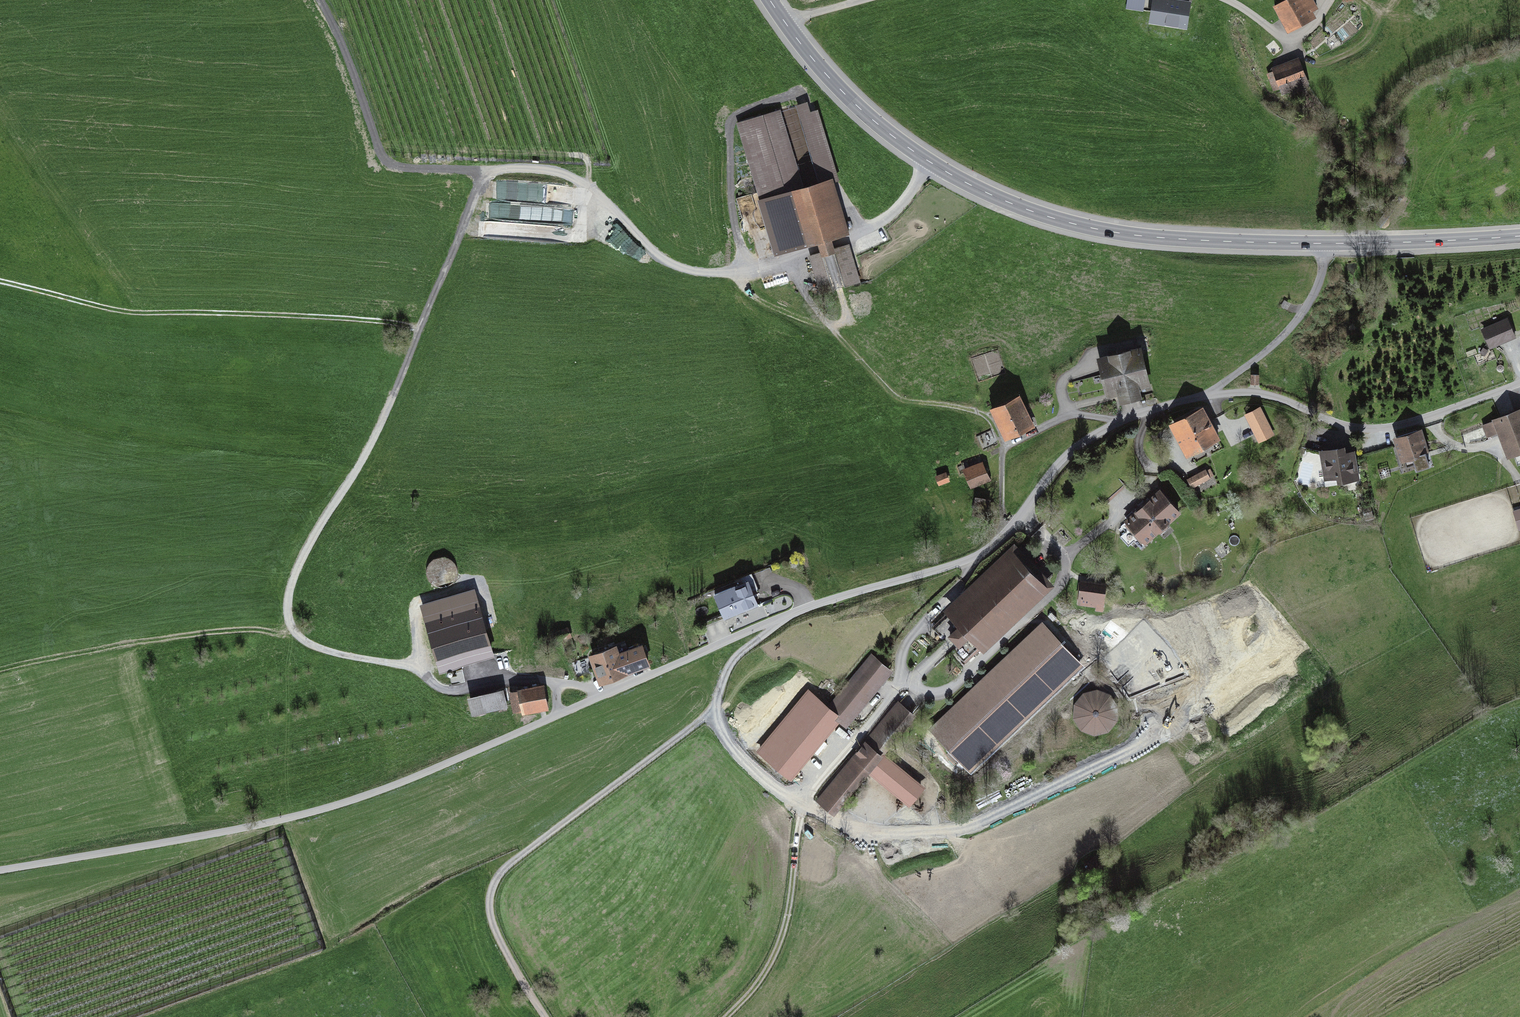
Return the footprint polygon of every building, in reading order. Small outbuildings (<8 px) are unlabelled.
[(1150,0),(1127,0),(1126,7),(1149,9),(1150,0)] [(1192,3),(1176,0),(1152,0),(1148,24),(1187,30),(1192,3)] [(1287,35),(1317,19),(1313,13),(1319,9),(1314,0),(1284,0),(1272,7),(1287,35)] [(1299,61),(1272,73),(1282,97),(1309,85),(1299,61)] [(818,105),(742,125),(778,255),(853,234),(818,105)] [(851,251),(814,259),(821,292),(859,284),(851,251)] [(1489,347),(1513,338),(1506,320),(1482,330),(1489,347)] [(1151,389),(1141,349),(1096,360),(1106,400),(1117,398),(1119,407),(1142,402),(1140,392),(1151,389)] [(1258,376),(1250,375),(1250,385),(1258,386),(1258,376)] [(1020,396),(989,412),(1005,443),(1035,428),(1020,396)] [(1260,407),(1244,416),(1258,444),(1275,436),(1260,407)] [(1220,442),(1203,409),(1168,426),(1185,460),(1220,442)] [(1487,439),(1497,435),(1507,461),(1519,456),(1519,410),(1492,421),(1492,422),(1481,426),(1487,439)] [(1417,431),(1397,438),(1404,459),(1413,456),(1417,469),(1429,465),(1417,431)] [(1339,457),(1337,450),(1323,453),(1328,477),(1339,475),(1340,481),(1356,478),(1352,454),(1339,457)] [(990,482),(983,462),(962,471),(970,490),(990,482)] [(1206,471),(1205,470),(1187,480),(1192,490),(1211,480),(1210,479),(1214,476),(1210,469),(1206,471)] [(938,487),(950,483),(947,473),(935,477),(938,487)] [(1177,511),(1160,493),(1124,527),(1140,545),(1177,511)] [(1043,585),(1014,554),(935,629),(945,639),(926,657),(934,666),(954,648),(964,659),(1043,585)] [(1107,584),(1081,581),(1078,606),(1096,608),(1095,612),(1103,613),(1107,584)] [(747,582),(716,595),(726,618),(757,605),(747,582)] [(479,616),(437,628),(449,667),(491,654),(479,616)] [(1043,627),(936,729),(970,764),(1076,662),(1043,627)] [(614,648),(592,657),(602,681),(647,662),(640,646),(617,655),(614,648)] [(889,673),(870,658),(828,709),(808,693),(759,752),(791,779),(839,721),(845,726),(889,673)] [(543,685),(522,690),(526,712),(548,707),(543,685)] [(500,691),(471,698),(475,714),(504,706),(500,691)] [(1097,691),(1083,694),(1074,705),(1073,719),(1080,732),(1094,738),(1108,734),(1117,723),(1119,709),(1111,696),(1097,691)] [(899,706),(823,796),(836,806),(911,717),(899,706)]
